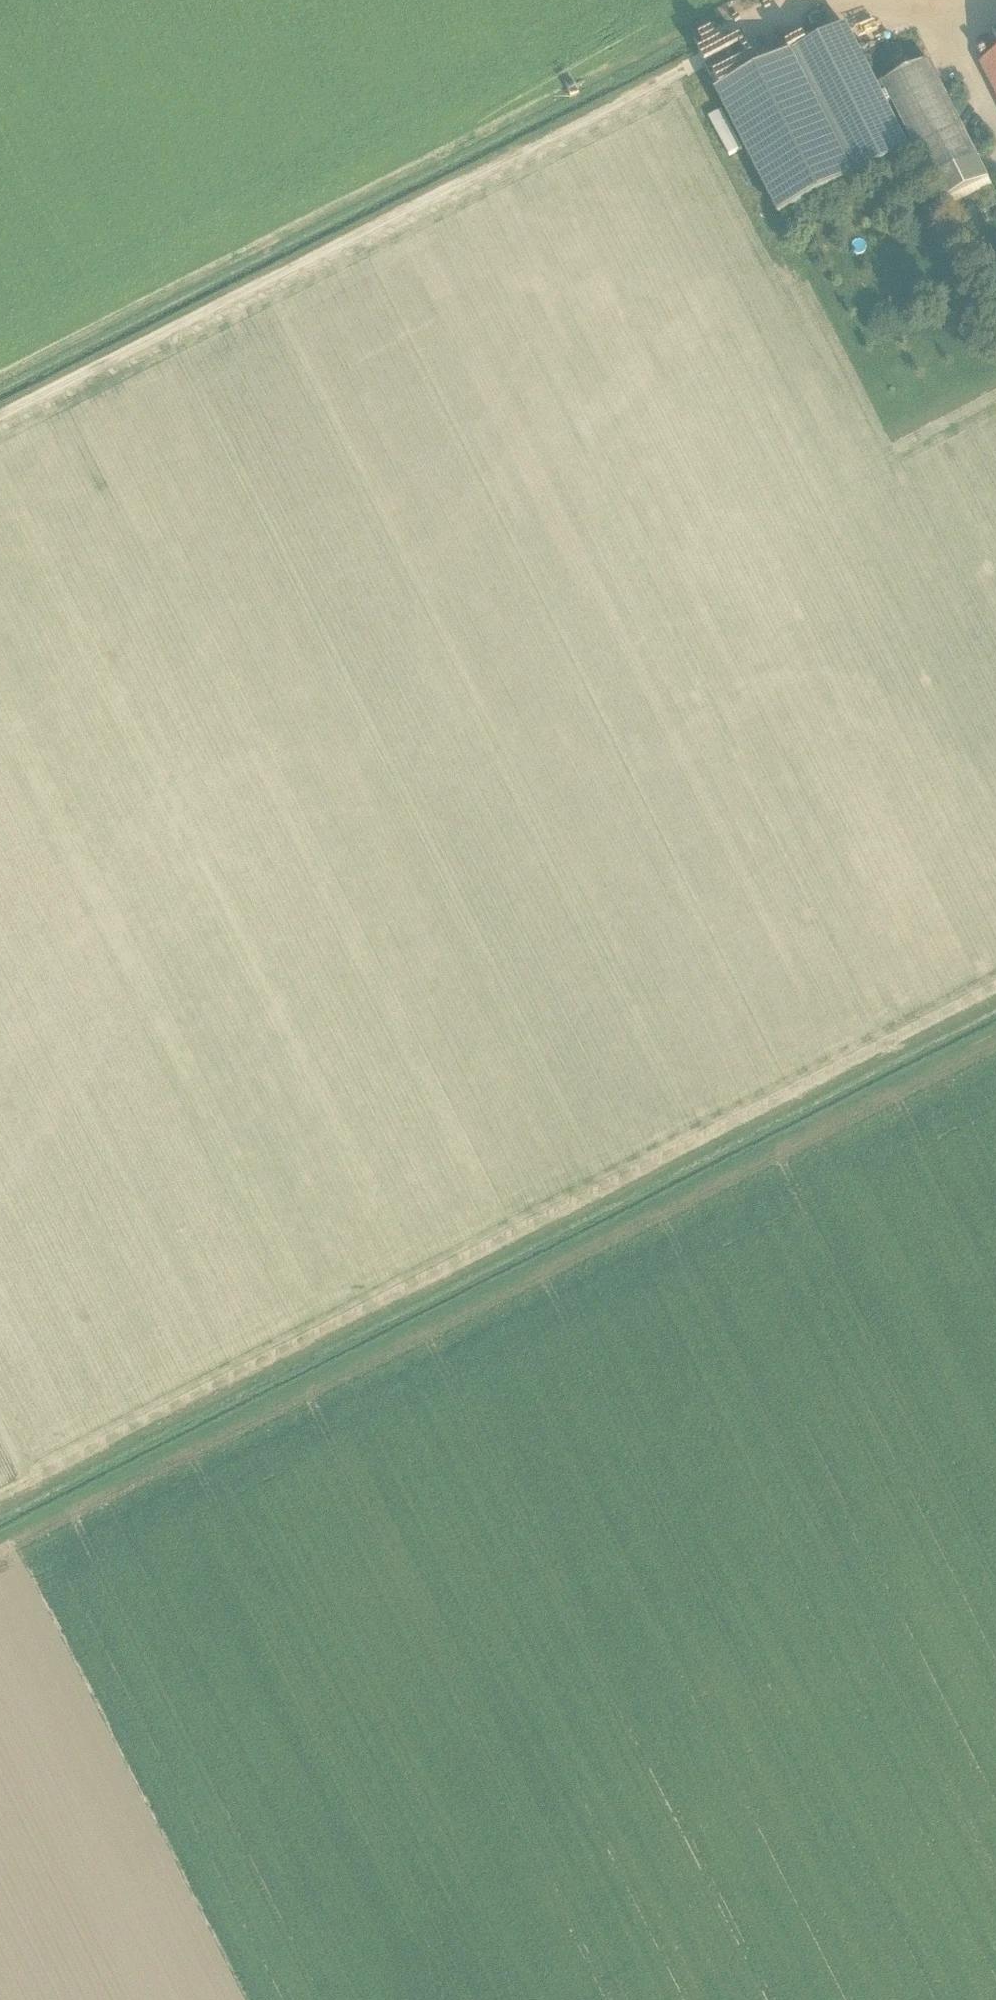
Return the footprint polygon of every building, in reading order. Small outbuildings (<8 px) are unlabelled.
[(989,178),(928,60),(881,83),(882,84),(878,86),(846,25),(733,84),(719,91),(782,216),(798,208),(910,150),(887,105),(892,103),(943,201),(989,178)] [(874,51),(887,78),(914,63),(901,37),(874,51)] [(980,63),(995,96),(995,55),(980,63)]
